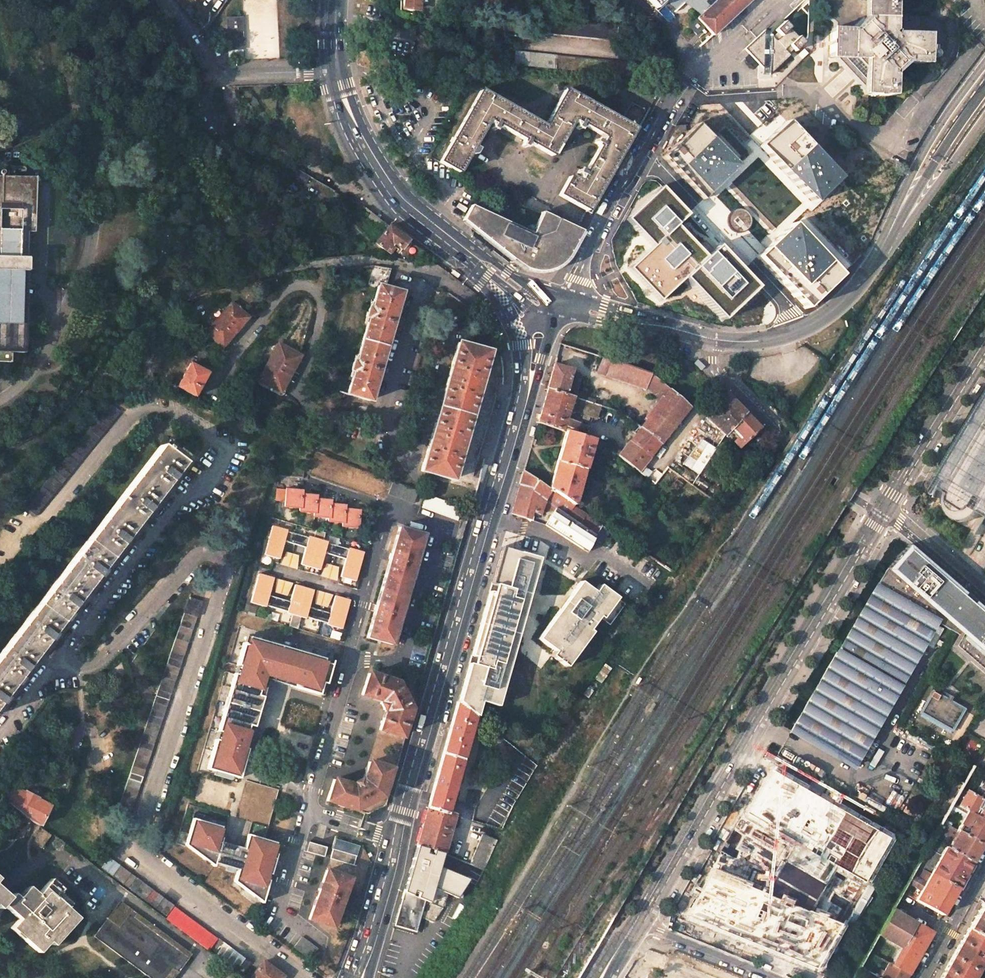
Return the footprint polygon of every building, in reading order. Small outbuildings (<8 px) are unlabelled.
[(412,11),(413,11),(416,9),(418,8),(419,5),(420,3),(419,0),(403,0),(403,2),(403,5),(404,7),(406,9),(408,10),(409,11),(412,11)] [(656,9),(665,0),(648,0),(656,9)] [(709,8),(708,6),(702,11),(704,12),(697,18),(705,27),(713,35),(750,0),(717,0),(709,8)] [(832,34),(829,34),(828,42),(831,42),(831,46),(828,46),(828,54),(836,55),(835,59),(842,58),(842,60),(841,62),(842,64),(843,65),(844,65),(845,66),(847,65),(857,75),(856,77),(856,78),(856,80),(857,81),(859,82),(861,82),(862,81),(863,82),(862,84),(862,86),(862,88),(864,89),(866,90),(865,96),(874,97),(874,94),(878,95),(878,97),(890,97),(890,77),(904,64),(925,65),(927,35),(893,34),(892,36),(889,34),(891,32),(893,0),(865,0),(865,2),(859,2),(857,0),(831,0),(829,20),(833,23),(832,30),(832,34)] [(194,13),(189,8),(184,11),(190,17),(194,13)] [(688,26),(697,34),(705,27),(697,18),(688,26)] [(540,33),(617,41),(618,27),(541,20),(540,33)] [(771,34),(765,28),(745,47),(751,53),(770,72),(791,54),(805,40),(786,21),(771,34)] [(514,65),(527,67),(639,78),(640,64),(515,51),(514,65)] [(655,58),(669,72),(670,72),(670,71),(670,70),(671,70),(671,69),(672,69),(673,69),(674,69),(675,69),(676,69),(661,54),(655,58)] [(470,108),(439,162),(458,173),(469,153),(463,150),(466,144),(472,147),(488,119),(490,120),(489,122),(490,123),(496,126),(497,126),(498,125),(524,140),(523,141),(523,142),(530,146),(531,146),(531,144),(552,156),(573,119),(575,120),(574,122),(581,126),(582,126),(583,124),(605,137),(604,139),(602,138),(598,145),(598,146),(599,147),(584,172),(583,172),(582,172),(578,179),(579,179),(580,180),(579,182),(569,177),(559,195),(587,211),(634,129),(565,90),(544,127),(480,91),(470,108)] [(87,99),(74,104),(78,116),(92,110),(87,99)] [(631,102),(622,119),(635,127),(645,110),(631,102)] [(842,174),(787,116),(757,144),(812,202),(842,174)] [(705,203),(740,172),(696,125),(662,156),(705,203)] [(10,363),(10,353),(24,353),(26,272),(27,271),(28,270),(28,259),(27,257),(29,193),(27,193),(28,177),(0,176),(0,363),(10,363)] [(625,216),(649,243),(625,264),(659,301),(683,280),(723,324),(760,291),(713,239),(698,252),(671,222),(681,213),(657,186),(625,216)] [(521,194),(518,201),(542,213),(545,214),(548,207),(521,194)] [(522,268),(529,270),(530,270),(534,271),(538,272),(543,272),(543,271),(547,271),(549,270),(550,270),(554,268),(557,267),(558,266),(564,262),(564,261),(567,257),(582,232),(576,229),(569,225),(560,221),(545,214),(542,213),(531,234),(471,206),(462,220),(522,268)] [(365,221),(383,234),(389,226),(372,213),(365,221)] [(563,216),(560,221),(569,225),(576,229),(578,224),(563,216)] [(805,310),(842,273),(791,222),(754,258),(805,310)] [(401,249),(408,241),(389,226),(383,234),(375,244),(388,253),(391,253),(396,246),(401,249)] [(391,269),(374,266),(370,280),(386,285),(391,269)] [(401,293),(378,286),(371,310),(368,310),(365,318),(368,319),(356,362),(353,361),(351,369),(354,370),(347,394),(370,401),(401,293)] [(231,302),(205,333),(223,348),(249,318),(231,302)] [(489,351),(457,343),(443,391),(445,392),(437,423),(435,423),(421,471),(452,480),(466,432),(464,431),(473,399),(475,400),(489,351)] [(299,356),(280,345),(260,380),(280,391),(299,356)] [(602,358),(598,372),(646,388),(650,374),(602,358)] [(190,363),(177,387),(194,397),(207,373),(190,363)] [(569,369),(554,365),(547,389),(573,397),(573,398),(580,377),(571,373),(571,372),(569,369)] [(661,383),(650,374),(646,388),(662,401),(670,390),(661,383)] [(573,397),(547,389),(537,423),(561,430),(563,426),(574,430),(576,423),(565,419),(568,410),(573,397)] [(689,406),(670,390),(662,401),(640,428),(660,444),(689,406)] [(744,413),(725,393),(705,418),(713,425),(724,435),(731,427),(744,413)] [(573,398),(573,397),(568,410),(596,418),(600,406),(573,398)] [(110,403),(26,508),(36,516),(121,412),(110,403)] [(970,428),(931,494),(931,495),(939,499),(939,502),(940,507),(942,511),(944,514),(948,517),(950,519),(953,520),(957,522),(960,522),(965,522),(970,521),(973,519),(976,517),(981,512),(984,514),(984,403),(970,428)] [(760,428),(744,413),(731,427),(741,438),(735,444),(736,445),(739,448),(760,428)] [(700,425),(708,432),(713,425),(705,418),(700,425)] [(640,428),(635,423),(627,433),(633,438),(640,428)] [(633,438),(630,441),(649,457),(660,444),(640,428),(633,438)] [(592,439),(566,431),(550,489),(573,505),(592,439)] [(728,443),(722,439),(716,447),(723,452),(726,448),(728,443)] [(639,471),(649,457),(630,441),(618,456),(638,471),(639,471)] [(160,446),(86,542),(109,560),(183,464),(160,446)] [(183,464),(109,560),(111,562),(185,466),(183,464)] [(550,505),(595,535),(597,533),(601,524),(573,505),(550,489),(523,472),(519,485),(530,488),(529,491),(539,497),(550,505)] [(538,511),(540,505),(549,510),(550,505),(539,497),(529,491),(530,488),(519,485),(511,515),(524,519),(526,510),(534,513),(535,510),(538,511)] [(301,490),(286,489),(285,505),(300,507),(299,511),(314,512),(314,516),(329,517),(328,521),(343,522),(342,526),(357,527),(359,510),(344,509),(344,505),(330,504),(330,500),(316,499),(316,495),(301,494),(301,490)] [(462,508),(427,495),(422,507),(457,520),(462,508)] [(595,535),(550,505),(549,510),(545,525),(587,553),(595,535)] [(608,529),(601,524),(597,533),(603,536),(608,529)] [(355,580),(363,552),(349,548),(349,549),(327,543),(327,542),(323,540),(325,533),(316,530),(314,538),(309,537),(309,538),(287,531),(287,530),(273,526),(265,554),(279,558),(284,541),(306,547),(301,564),(319,569),(324,553),(346,559),(341,576),(355,580)] [(424,534),(399,527),(366,637),(391,645),(424,534)] [(0,654),(0,702),(109,560),(86,542),(0,654)] [(541,553),(504,542),(457,702),(474,715),(480,702),(495,706),(541,553)] [(973,602),(971,604),(961,596),(963,593),(922,558),(907,545),(885,570),(876,587),(937,623),(959,635),(952,646),(984,675),(984,613),(973,602)] [(297,568),(298,555),(287,552),(281,564),(297,568)] [(0,702),(0,707),(111,562),(109,560),(0,702)] [(337,580),(338,566),(326,563),(321,575),(337,580)] [(341,628),(350,600),(335,596),(330,613),(308,607),(313,590),(295,585),(290,601),(269,595),(274,578),(259,574),(251,602),(265,606),(266,604),(287,611),(287,612),(292,614),(288,626),(297,628),(300,616),(305,618),(306,616),(327,622),(327,624),(341,628)] [(276,579),(275,593),(286,596),(292,584),(276,579)] [(539,641),(556,653),(553,658),(566,668),(616,601),(600,588),(595,595),(581,584),(539,641)] [(792,729),(855,765),(937,623),(876,587),(792,729)] [(316,590),(315,604),(326,607),(332,595),(316,590)] [(198,618),(203,602),(189,597),(184,613),(197,617),(198,618)] [(130,815),(197,617),(184,613),(117,811),(130,815)] [(244,636),(205,769),(238,779),(262,696),(256,695),(261,677),(322,695),(331,661),(244,636)] [(396,683),(368,673),(361,695),(380,701),(381,702),(380,703),(383,710),(384,709),(385,711),(379,730),(400,737),(409,709),(396,683)] [(920,712),(952,730),(964,710),(932,691),(920,712)] [(474,716),(457,702),(427,808),(446,813),(474,716)] [(525,756),(488,820),(497,825),(533,762),(525,756)] [(390,769),(368,761),(362,780),(361,781),(360,780),(353,783),(354,784),(352,785),(333,778),(326,801),(354,810),(381,796),(390,769)] [(980,799),(984,790),(984,773),(973,766),(961,788),(967,791),(980,799)] [(682,919),(730,940),(823,975),(848,925),(815,912),(839,866),(869,883),(895,839),(773,768),(745,815),(794,842),(769,888),(713,867),(682,919)] [(12,786),(5,799),(32,819),(40,825),(51,806),(38,799),(38,798),(25,791),(24,792),(12,786)] [(958,806),(984,821),(984,802),(980,799),(967,791),(958,806)] [(981,845),(984,838),(984,821),(958,806),(953,803),(942,822),(981,845)] [(446,813),(427,808),(417,845),(443,853),(454,815),(446,813)] [(235,871),(232,882),(261,904),(279,844),(246,834),(242,849),(220,841),(224,828),(191,818),(183,846),(212,867),(213,864),(225,868),(224,871),(231,873),(232,870),(235,871)] [(954,843),(950,850),(972,862),(981,845),(942,822),(936,832),(954,843)] [(43,829),(33,842),(41,848),(51,835),(43,829)] [(497,841),(484,836),(470,864),(472,865),(484,870),(497,841)] [(934,852),(938,843),(932,840),(927,848),(934,852)] [(324,857),(327,847),(309,842),(306,851),(315,854),(324,857)] [(443,853),(417,845),(413,858),(465,875),(472,865),(470,864),(443,853)] [(937,862),(930,873),(957,888),(972,862),(950,850),(945,847),(937,862)] [(354,865),(356,855),(333,849),(330,858),(354,865)] [(937,862),(923,854),(917,866),(930,873),(937,862)] [(109,857),(101,868),(166,916),(174,905),(109,857)] [(465,875),(413,858),(409,872),(407,879),(450,897),(465,875)] [(350,878),(326,870),(308,919),(332,928),(350,878)] [(921,890),(915,900),(921,903),(942,915),(957,888),(930,873),(925,882),(921,890)] [(908,882),(921,890),(925,882),(912,875),(908,882)] [(3,905),(19,919),(11,928),(38,952),(48,941),(52,945),(77,918),(66,908),(70,903),(59,893),(63,889),(51,879),(37,894),(28,886),(18,897),(13,893),(10,897),(0,888),(0,908),(3,905)] [(450,897),(407,879),(403,892),(424,900),(445,907),(450,897)] [(424,900),(403,892),(394,925),(409,930),(417,915),(434,922),(445,907),(424,900)] [(120,901),(94,936),(150,977),(174,977),(191,954),(120,901)] [(982,903),(968,929),(984,939),(984,905),(982,903)] [(174,907),(165,920),(207,951),(216,938),(174,907)] [(901,947),(891,964),(908,974),(932,932),(892,910),(878,935),(901,947)] [(984,957),(984,939),(968,929),(952,957),(977,971),(982,963),(984,957)] [(317,949),(301,937),(293,947),(309,960),(317,949)] [(218,938),(210,949),(243,973),(250,962),(218,938)] [(314,968),(319,961),(313,956),(307,963),(314,968)] [(977,971),(952,957),(940,977),(973,977),(977,971)] [(252,977),(253,977),(281,977),(283,976),(263,961),(252,977)] [(880,977),(906,977),(908,974),(891,964),(888,963),(880,977)] [(683,964),(678,977),(718,977),(683,964)]
